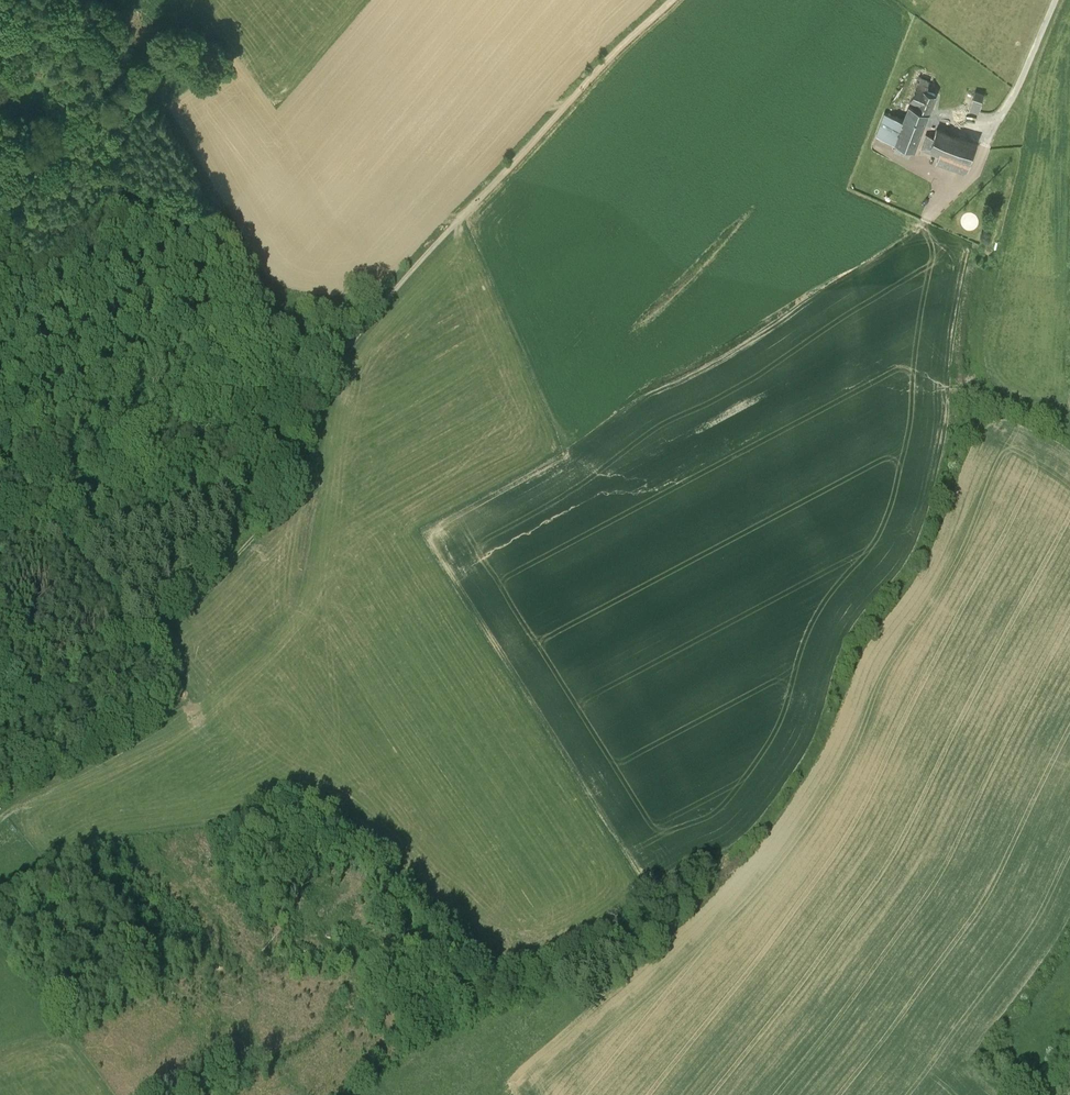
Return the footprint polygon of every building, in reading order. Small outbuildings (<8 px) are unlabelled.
[(902,118),(889,114),(884,112),(876,134),(895,141),(892,150),(908,156),(911,148),(914,149),(926,116),(928,111),(929,112),(929,111),(935,93),(926,90),(930,81),(919,76),(902,118)] [(970,109),(979,112),(984,94),(975,91),(970,109)] [(964,172),(965,171),(967,169),(972,159),(977,144),(966,140),(936,129),(933,137),(927,135),(921,151),(924,152),(924,150),(939,155),(936,162),(964,172)]
